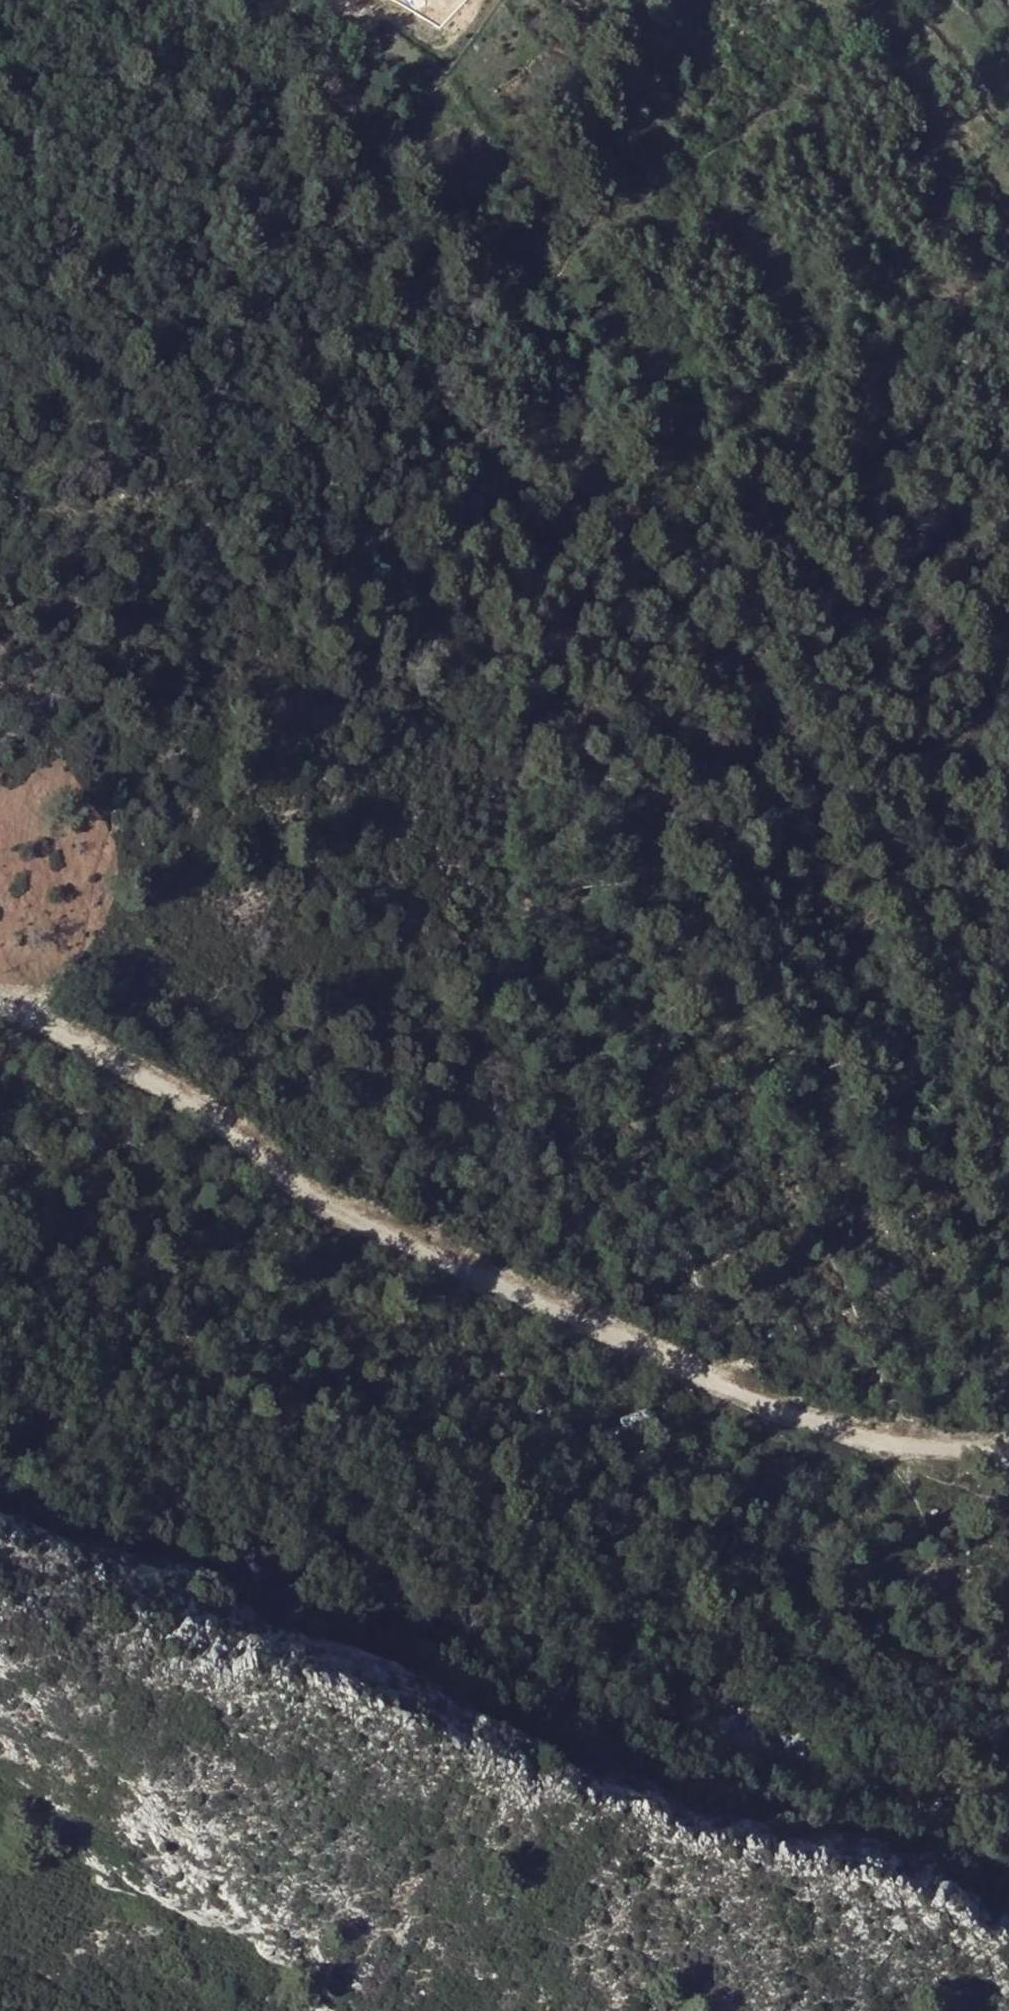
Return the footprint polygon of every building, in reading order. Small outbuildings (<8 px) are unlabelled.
[(567,428),(555,436),(560,444),(572,438),(567,428)]
